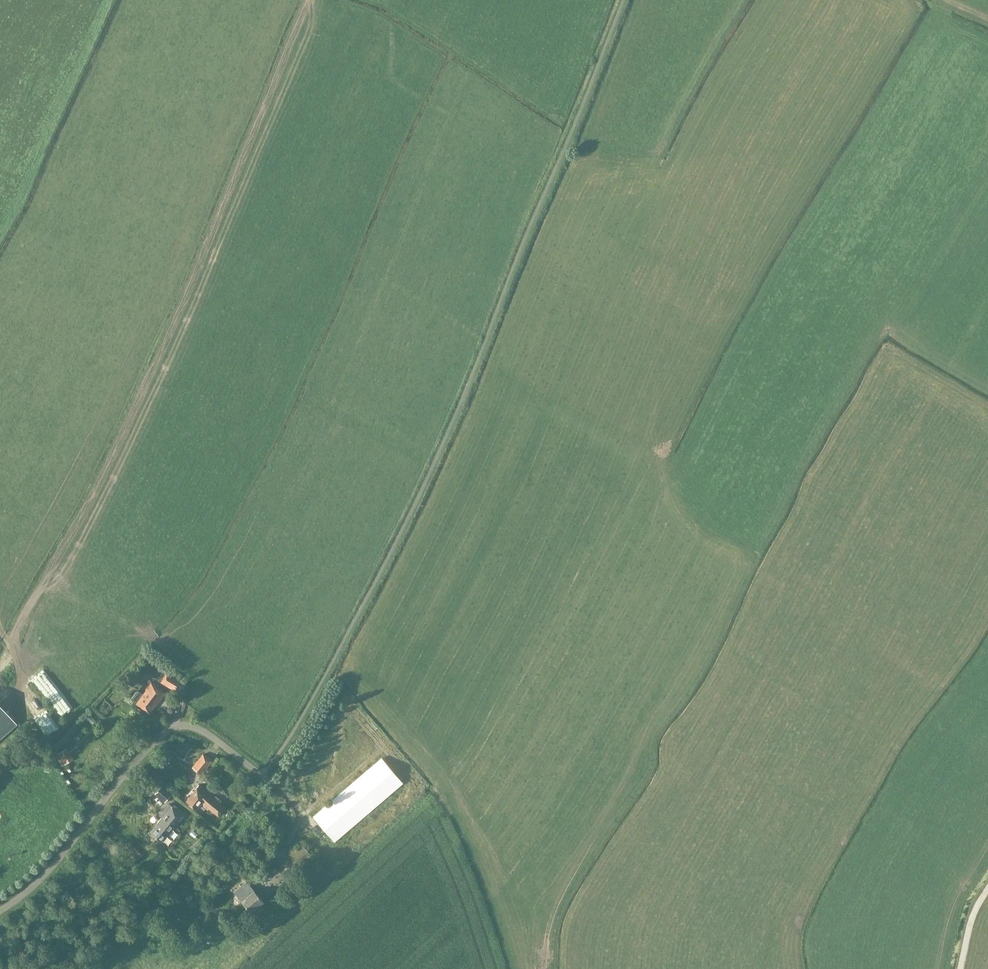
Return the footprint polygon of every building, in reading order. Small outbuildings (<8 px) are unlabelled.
[(29,678),(46,700),(58,691),(41,669),(29,678)] [(167,673),(161,682),(175,691),(181,682),(167,673)] [(130,699),(136,703),(149,712),(155,704),(156,704),(164,692),(156,686),(157,685),(154,683),(153,684),(151,682),(146,689),(147,690),(143,694),(137,689),(130,699)] [(39,699),(27,705),(44,738),(55,732),(39,699)] [(15,722),(0,705),(0,736),(15,722)] [(56,754),(63,766),(73,759),(67,748),(56,754)] [(204,754),(195,765),(203,772),(212,761),(204,754)] [(402,784),(381,759),(313,816),(334,842),(402,784)] [(308,779),(316,790),(326,783),(318,772),(308,779)] [(199,785),(185,801),(195,809),(200,804),(207,810),(209,807),(218,815),(225,807),(199,785)] [(161,787),(155,794),(164,801),(170,794),(161,787)] [(160,815),(162,817),(150,833),(160,842),(184,813),(174,804),(172,806),(169,804),(160,815)] [(138,850),(131,843),(125,849),(133,856),(138,850)] [(234,892),(242,901),(241,902),(250,912),(262,901),(245,882),(234,892)]
